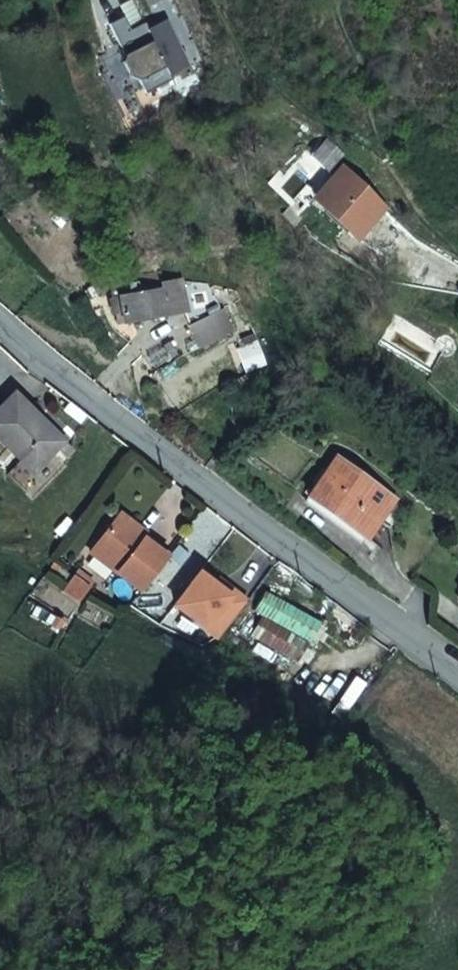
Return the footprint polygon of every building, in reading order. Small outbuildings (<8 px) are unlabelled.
[(188,67),(167,23),(150,31),(146,23),(130,31),(124,17),(109,24),(123,56),(121,62),(128,78),(138,81),(145,94),(173,81),(171,75),(188,67)] [(333,172),(313,196),(358,234),(378,210),(333,172)] [(313,196),(307,204),(351,241),(358,234),(313,196)] [(229,321),(211,278),(164,286),(160,272),(141,275),(142,282),(129,284),(130,294),(109,299),(111,308),(120,308),(124,322),(183,311),(189,325),(203,346),(229,321)] [(258,330),(242,340),(256,360),(271,350),(258,330)] [(52,427),(5,378),(0,384),(0,430),(24,455),(52,427)] [(392,534),(410,511),(340,460),(309,501),(361,539),(376,521),(381,525),(392,534)] [(84,545),(138,583),(162,550),(108,511),(84,545)] [(361,539),(366,543),(381,525),(376,521),(361,539)] [(44,571),(51,561),(44,556),(36,566),(44,571)] [(84,584),(89,577),(72,566),(67,572),(84,584)] [(215,635),(241,597),(227,587),(223,592),(208,582),(191,571),(169,604),(215,635)] [(227,587),(212,577),(208,582),(223,592),(227,587)]
